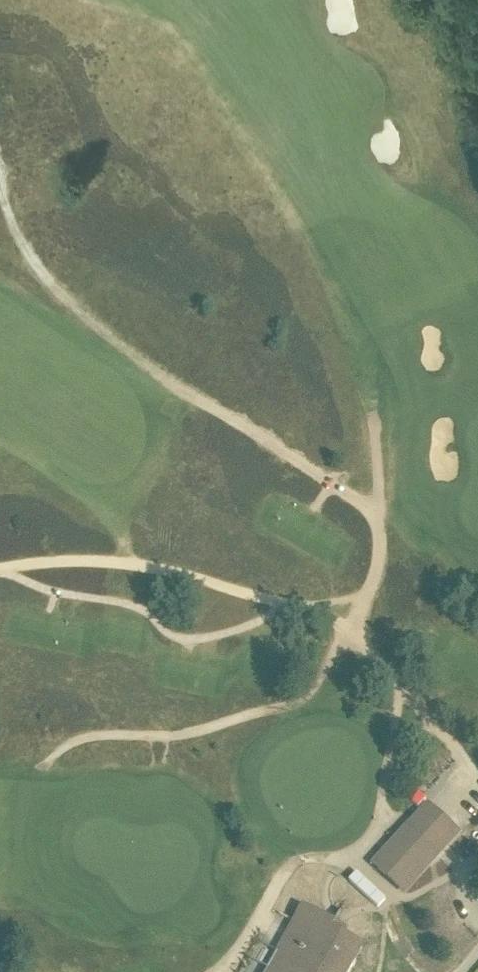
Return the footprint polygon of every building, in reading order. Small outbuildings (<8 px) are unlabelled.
[(428,806),(420,815),(374,866),(397,886),(429,850),(436,856),(458,832),(428,806)] [(305,909),(268,971),(347,971),(361,950),(305,909)]
